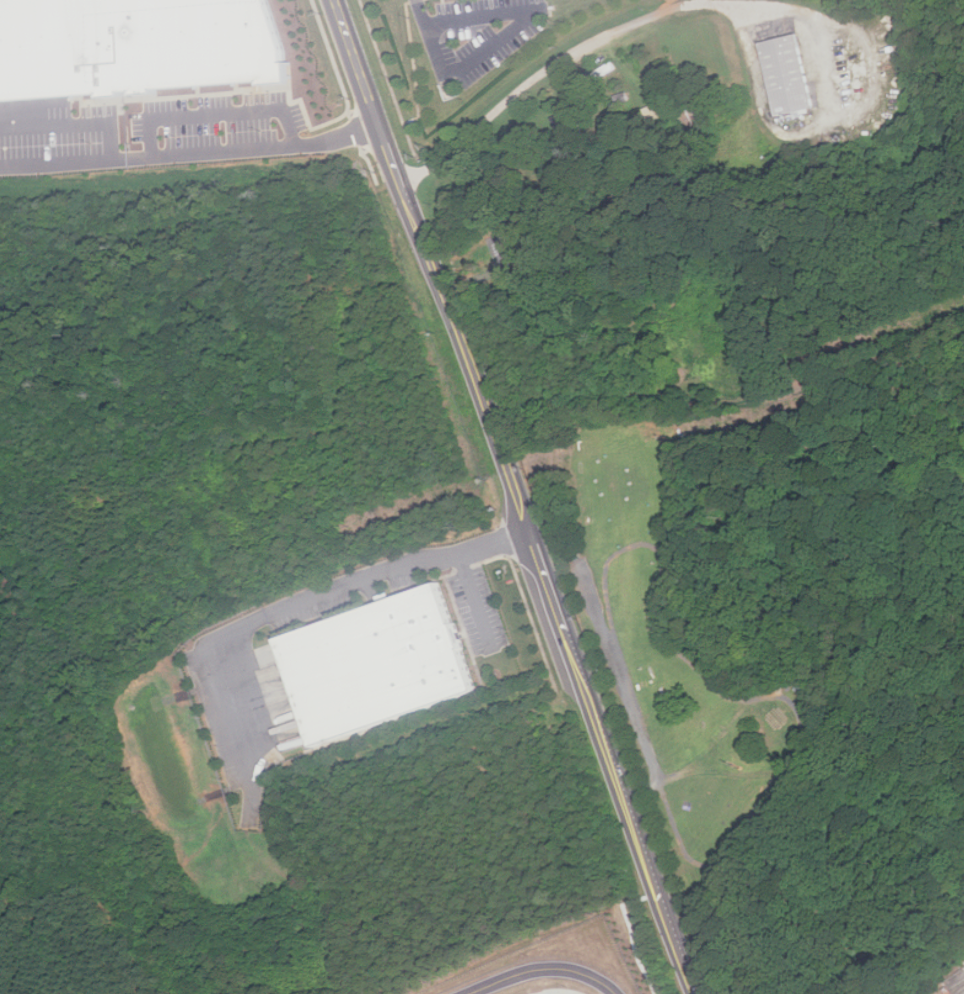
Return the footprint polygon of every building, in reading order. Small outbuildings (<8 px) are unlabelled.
[(301,78),(301,62),(275,0),(0,0),(0,100),(301,78)] [(816,109),(800,35),(762,43),(779,117),(816,109)] [(482,687),(442,581),(277,643),(317,749),(482,687)]
